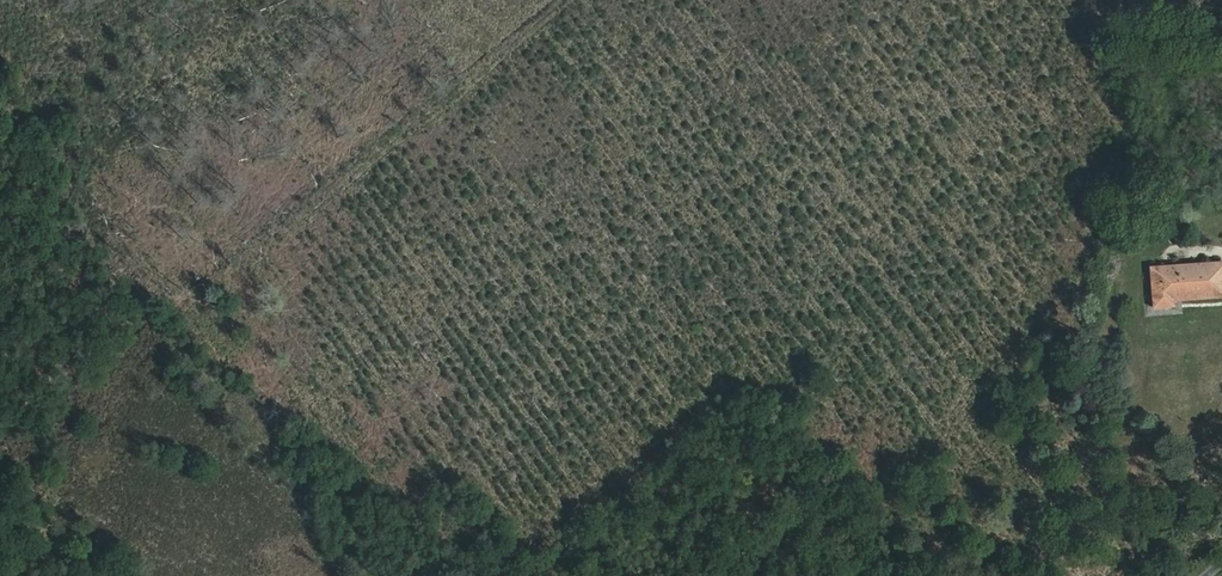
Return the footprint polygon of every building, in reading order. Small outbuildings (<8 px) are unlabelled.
[(1151,269),(1154,314),(1193,311),(1192,298),(1221,296),(1221,263),(1151,269)]
